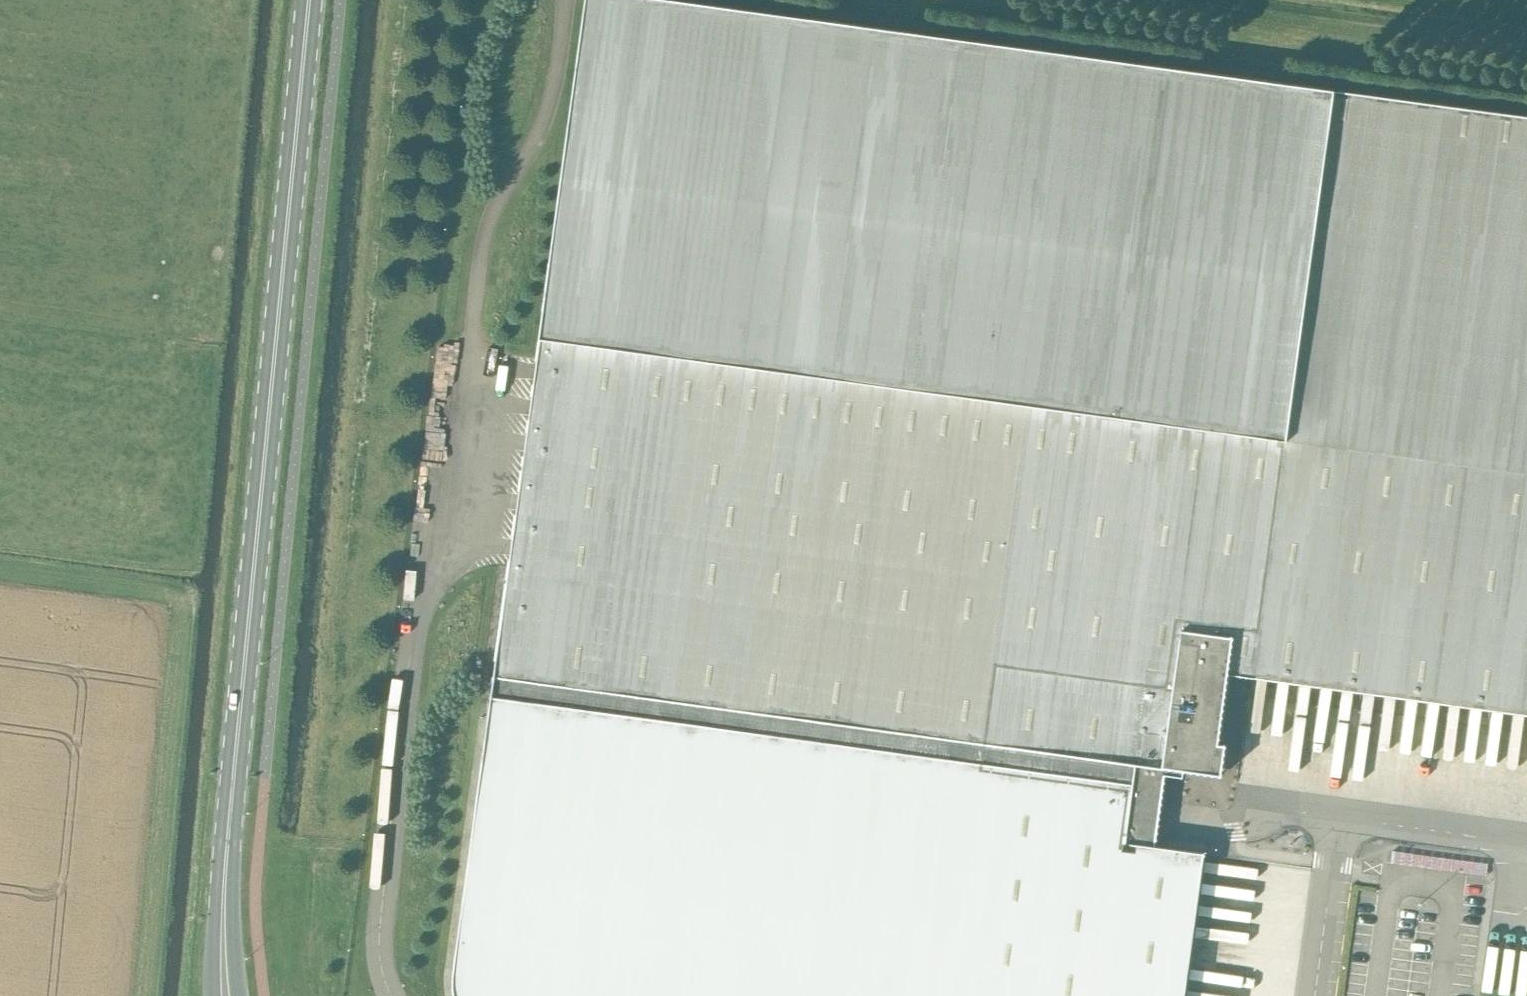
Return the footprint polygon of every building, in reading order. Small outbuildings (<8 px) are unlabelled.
[(457,960),(456,968),(454,968),(453,975),(455,975),(455,986),(453,986),(454,993),(456,993),(457,995),(1185,995),(1185,994),(1188,975),(1191,952),(1194,929),(1197,909),(1200,890),(1202,873),(1204,854),(1206,854),(1206,852),(1157,846),(1160,822),(1167,774),(1184,777),(1185,770),(1216,775),(1222,775),(1226,744),(1220,743),(1229,674),(1264,678),(1286,681),(1306,684),(1329,687),(1350,690),(1371,693),(1391,696),(1414,699),(1436,702),(1457,705),(1480,708),(1502,711),(1521,713),(1526,714),(1526,117),(673,0),(586,0),(537,360),(540,360),(539,372),(537,384),(533,383),(532,395),(535,396),(534,408),(532,420),(529,419),(527,431),(531,432),(529,443),(527,455),(524,455),(519,490),(523,490),(521,502),(519,514),(516,514),(513,535),(516,536),(515,548),(513,560),(510,559),(507,578),(509,578),(508,582),(506,582),(496,659),(498,660),(496,676),(494,676),(493,681),(495,681),(494,693),(491,692),(491,698),(493,698),(492,702),(490,702),(487,728),(489,728),(486,752),(483,751),(475,813),(477,814),(474,837),(472,837),(470,849),(472,849),(472,853),(470,853),(455,960),(457,960)]
